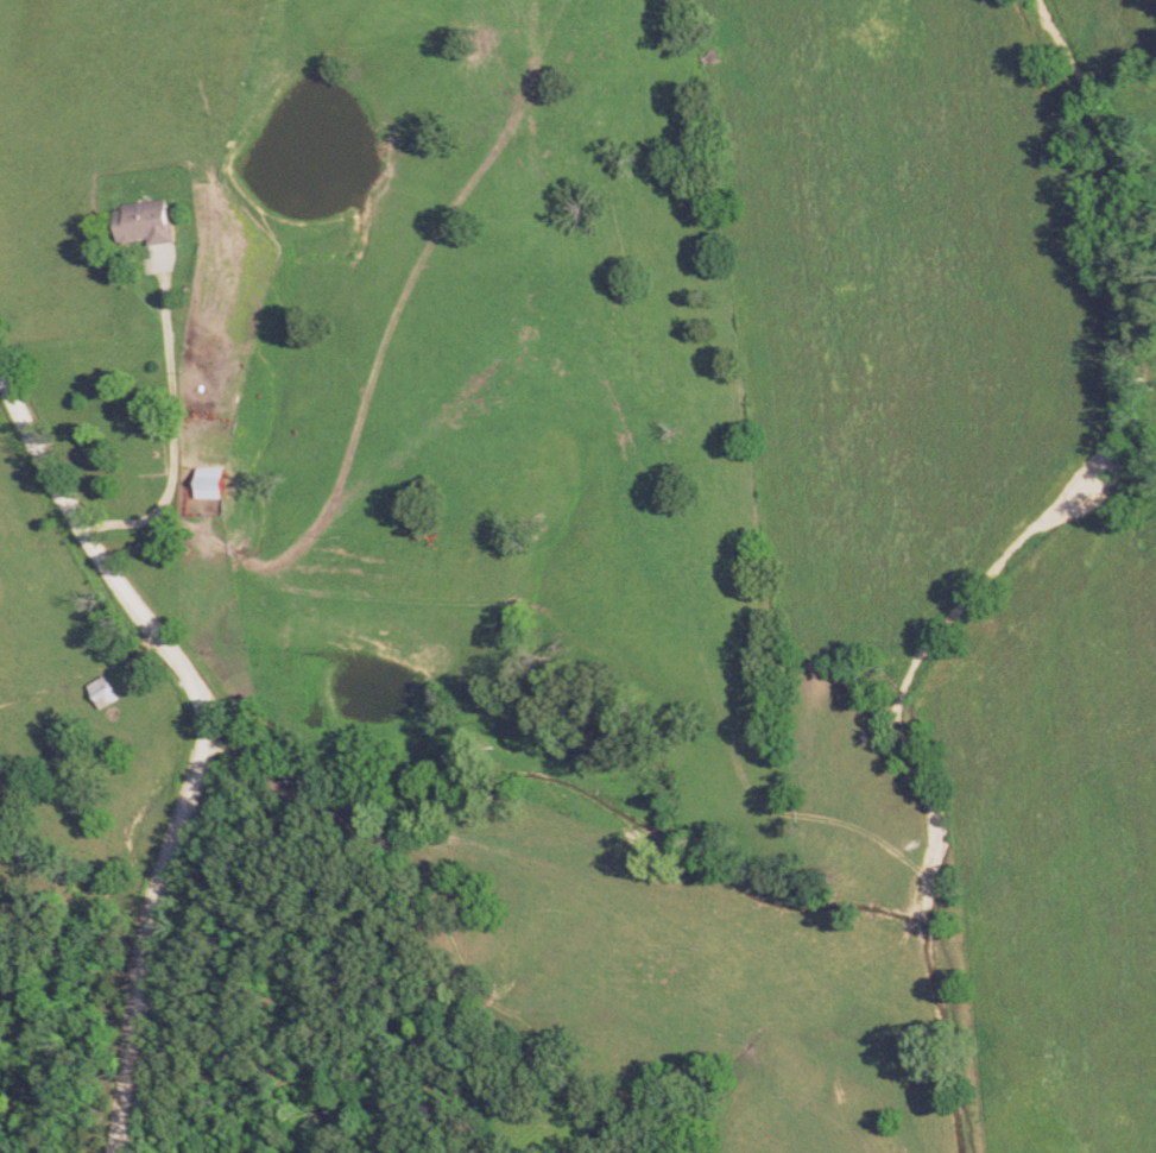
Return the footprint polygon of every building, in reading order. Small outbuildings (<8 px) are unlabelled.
[(121,208),(127,243),(156,239),(157,246),(181,242),(175,199),(121,208)] [(228,499),(229,469),(203,468),(202,499),(228,499)] [(121,702),(112,677),(93,684),(102,709),(121,702)]
